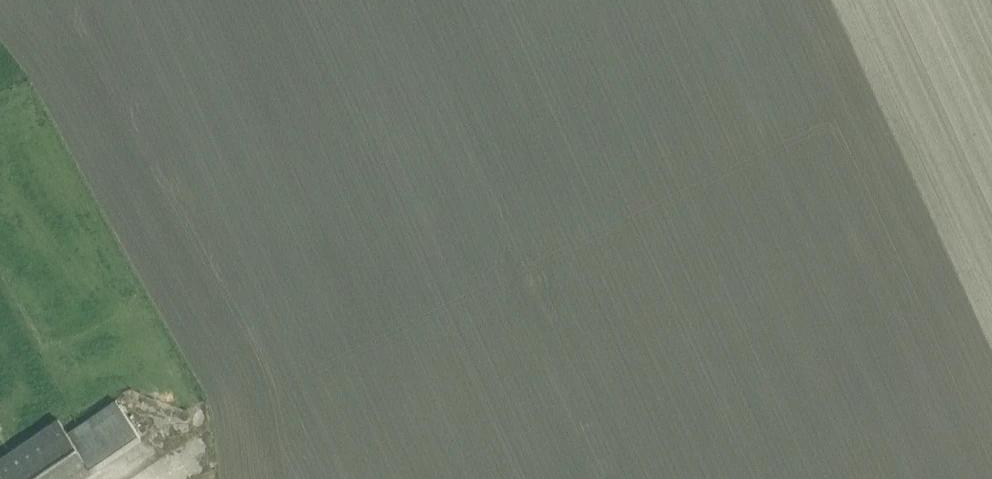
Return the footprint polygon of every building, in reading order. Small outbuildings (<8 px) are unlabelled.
[(7,478),(79,478),(93,469),(57,416),(0,455),(0,469),(7,478)]
